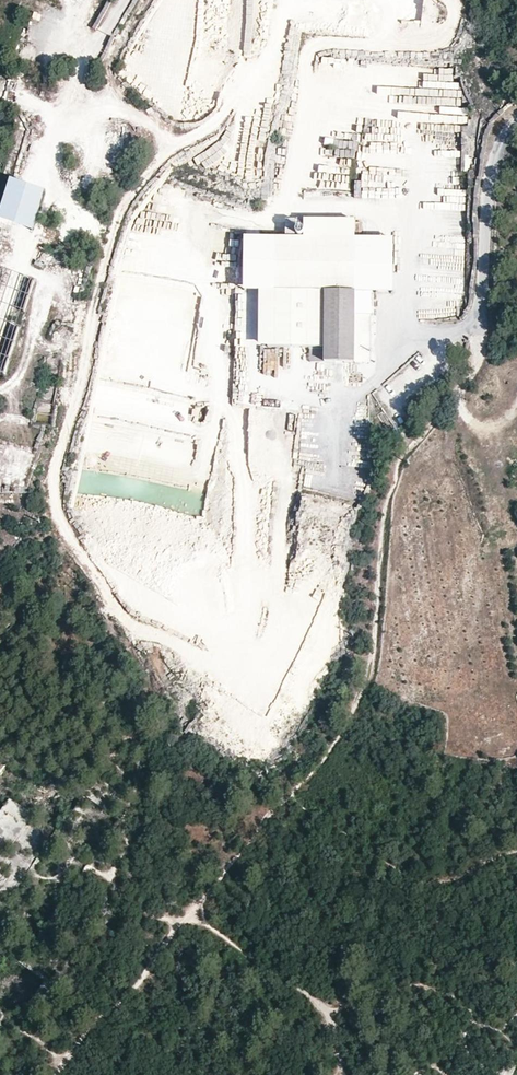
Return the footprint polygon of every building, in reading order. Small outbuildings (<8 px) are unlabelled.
[(22,42),(19,61),(31,63),(34,44),(22,42)] [(459,107),(459,93),(444,94),(444,107),(459,107)] [(466,113),(444,112),(444,124),(466,124),(466,113)] [(445,126),(445,171),(457,171),(458,126),(445,126)] [(316,189),(346,189),(347,175),(316,174),(316,189)] [(0,224),(31,232),(43,193),(13,184),(0,224)] [(354,313),(354,292),(393,293),(394,239),(356,238),(356,220),(304,219),(304,238),(243,237),(243,292),(258,292),(258,347),(311,348),(311,363),(353,363),(353,357),(359,357),(359,351),(353,350),(353,345),(368,345),(369,313),(354,313)] [(4,378),(27,309),(34,287),(35,284),(1,274),(0,277),(0,377),(4,378)] [(34,287),(27,309),(36,311),(43,289),(34,287)] [(49,321),(54,298),(45,296),(40,320),(49,321)] [(37,412),(35,420),(48,422),(50,414),(37,412)] [(74,495),(83,524),(177,544),(197,528),(189,527),(188,523),(196,521),(230,528),(231,522),(239,516),(224,496),(225,490),(215,488),(205,475),(218,471),(210,460),(211,455),(208,456),(179,450),(182,433),(167,429),(165,427),(162,442),(129,436),(125,425),(103,432),(99,449),(82,455),(74,495)]
